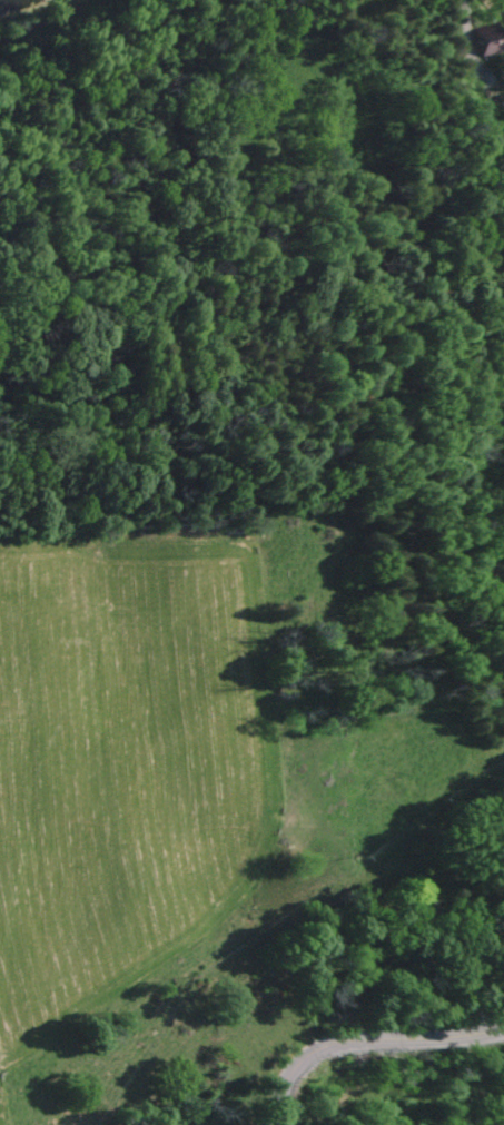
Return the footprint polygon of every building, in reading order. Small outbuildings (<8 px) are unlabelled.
[(494,37),(486,39),(483,29),(472,31),(479,61),(499,56),(494,37)]
